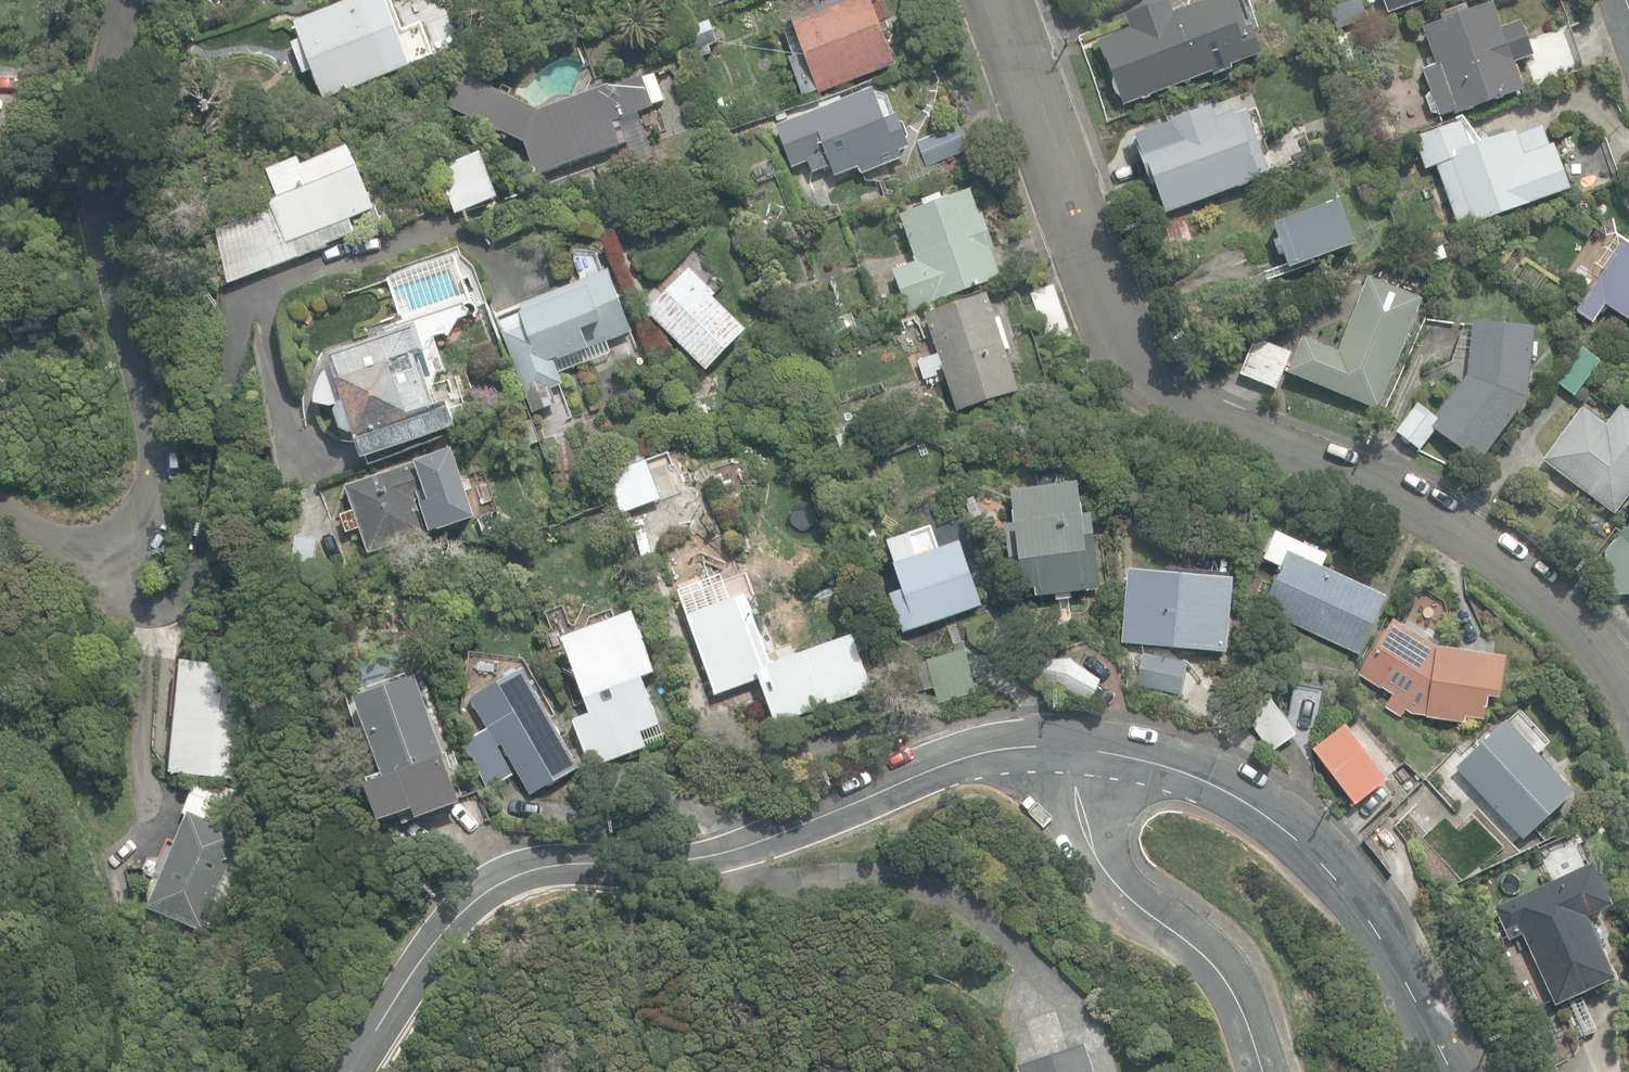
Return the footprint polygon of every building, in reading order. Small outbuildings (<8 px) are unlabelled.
[(296,24),(302,40),(292,44),(303,73),(313,70),(325,100),(410,67),(409,64),(434,55),(422,24),(404,31),(392,0),(359,0),(296,24)] [(802,95),(818,90),(819,93),(896,66),(881,24),(888,21),(880,0),(833,0),(821,4),(822,6),(790,17),(803,53),(789,58),(802,95)] [(1124,106),(1213,73),(1214,76),(1232,69),(1230,66),(1263,54),(1253,26),(1247,28),(1236,0),(1204,0),(1174,11),(1170,0),(1169,0),(1124,17),(1130,32),(1101,43),(1124,106)] [(1336,30),(1367,19),(1360,0),(1359,0),(1329,10),(1336,30)] [(1430,111),(1439,114),(1454,109),(1457,114),(1524,90),(1515,63),(1520,61),(1506,26),(1502,27),(1492,3),(1470,10),(1468,5),(1458,8),(1462,13),(1423,27),(1436,64),(1422,69),(1431,92),(1425,98),(1430,111)] [(718,44),(709,22),(675,35),(685,60),(711,50),(710,47),(718,44)] [(1336,32),(1340,43),(1356,38),(1352,27),(1336,32)] [(1534,89),(1584,73),(1569,27),(1519,44),(1534,89)] [(533,175),(623,144),(616,124),(658,109),(655,102),(666,98),(657,72),(611,89),(609,84),(541,107),(463,75),(448,109),(522,144),(533,175)] [(827,156),(835,178),(860,168),(862,174),(881,167),(879,161),(910,149),(907,139),(908,137),(903,125),(901,124),(897,115),(885,119),(878,101),(879,99),(877,94),(875,92),(874,89),(871,90),(870,90),(863,92),(863,94),(843,101),(841,98),(820,106),(822,109),(777,126),(793,169),(827,156)] [(1161,201),(1166,214),(1260,183),(1258,176),(1269,172),(1256,132),(1257,132),(1251,113),(1248,114),(1247,112),(1237,115),(1235,111),(1215,118),(1211,106),(1125,135),(1133,157),(1141,155),(1152,187),(1155,187),(1160,201),(1161,201)] [(1435,166),(1459,230),(1570,188),(1553,144),(1545,147),(1543,142),(1522,150),(1515,131),(1470,148),(1460,122),(1413,139),(1425,170),(1435,166)] [(916,140),(926,166),(968,151),(958,125),(916,140)] [(1566,176),(1574,198),(1622,180),(1606,135),(1566,150),(1575,173),(1566,176)] [(217,231),(230,285),(328,248),(327,246),(356,235),(350,220),(376,211),(352,146),(302,165),(299,157),(266,169),(278,201),(272,203),(274,209),(217,231)] [(442,170),(457,214),(501,199),(486,155),(442,170)] [(819,189),(802,196),(810,215),(826,209),(819,189)] [(894,270),(908,311),(1001,278),(992,251),(995,250),(983,216),(980,217),(971,191),(944,201),(942,194),(923,200),(925,207),(901,216),(917,262),(894,270)] [(1275,225),(1291,269),(1357,246),(1341,202),(1275,225)] [(1615,237),(1597,266),(1603,270),(1576,312),(1592,323),(1603,306),(1628,322),(1628,246),(1615,237)] [(1426,250),(1431,264),(1446,259),(1442,245),(1426,250)] [(402,323),(471,301),(456,255),(387,277),(402,323)] [(708,371),(748,331),(714,297),(717,294),(692,269),(649,312),(708,371)] [(498,316),(528,398),(564,385),(555,360),(559,359),(559,361),(564,360),(567,369),(611,353),(607,342),(633,333),(610,271),(519,304),(520,308),(498,316)] [(1290,373),(1379,410),(1424,300),(1369,278),(1339,350),(1305,336),(1290,373)] [(943,369),(956,410),(1020,389),(1007,350),(1011,349),(1001,318),(996,319),(987,295),(925,315),(937,352),(918,359),(924,376),(943,369)] [(829,320),(835,337),(860,328),(854,310),(852,311),(829,320)] [(900,321),(903,329),(922,326),(918,321),(917,316),(900,321)] [(1436,430),(1481,463),(1527,399),(1534,328),(1473,321),(1467,376),(1437,417),(1418,403),(1395,433),(1420,451),(1436,430)] [(363,457),(456,427),(448,402),(435,407),(417,354),(427,351),(419,327),(328,357),(331,368),(324,374),(318,386),(314,400),(326,404),(343,399),(345,404),(339,407),(336,411),(343,432),(351,436),(355,434),(363,457)] [(1240,374),(1277,389),(1291,352),(1254,338),(1240,374)] [(482,373),(499,366),(491,346),(474,352),(482,373)] [(1558,383),(1576,396),(1602,361),(1584,348),(1558,383)] [(1616,515),(1628,498),(1628,412),(1621,406),(1606,426),(1583,409),(1544,460),(1616,515)] [(359,529),(368,555),(406,542),(429,535),(417,500),(432,495),(436,507),(438,506),(444,526),(462,520),(456,499),(447,502),(432,458),(406,466),(346,487),(353,509),(340,514),(347,533),(359,529)] [(1056,592),(1057,599),(1073,597),(1072,590),(1101,587),(1092,513),(1082,514),(1078,480),(1011,489),(1023,588),(1035,587),(1036,595),(1056,592)] [(944,521),(951,537),(972,529),(965,512),(944,521)] [(1618,535),(1619,535),(1604,550),(1606,596),(1628,595),(1628,524),(1618,535)] [(1260,609),(1359,655),(1386,598),(1322,568),(1327,556),(1275,531),(1262,560),(1279,568),(1260,609)] [(892,594),(905,633),(982,607),(960,542),(918,556),(911,533),(888,541),(904,590),(892,594)] [(1122,641),(1226,651),(1232,578),(1128,569),(1122,641)] [(759,675),(775,719),(871,684),(852,633),(772,662),(746,592),(686,614),(714,691),(759,675)] [(572,719),(590,767),(648,746),(642,731),(661,724),(643,676),(656,671),(634,610),(563,636),(591,712),(572,719)] [(1427,716),(1465,721),(1466,716),(1484,719),(1487,695),(1498,697),(1499,697),(1505,656),(1437,646),(1394,618),(1358,673),(1390,694),(1382,706),(1402,718),(1407,711),(1411,714),(1427,716)] [(1176,695),(1195,709),(1207,681),(1189,659),(1179,659),(1168,648),(1127,644),(1128,646),(1130,689),(1176,695)] [(927,657),(937,700),(976,691),(965,648),(927,657)] [(531,795),(579,768),(552,718),(557,715),(526,660),(471,653),(461,708),(475,738),(464,744),(490,789),(519,773),(531,795)] [(1036,675),(1090,699),(1100,678),(1070,657),(1046,659),(1036,675)] [(169,772),(237,780),(251,669),(183,660),(169,772)] [(909,666),(915,693),(932,688),(925,662),(909,666)] [(398,814),(401,822),(406,820),(462,800),(418,675),(406,679),(356,696),(384,778),(366,784),(379,821),(398,814)] [(1242,710),(1271,751),(1296,733),(1267,693),(1242,710)] [(1455,766),(1523,839),(1574,792),(1506,719),(1455,766)] [(1383,787),(1335,734),(1305,758),(1352,813),(1383,787)] [(144,906),(199,931),(242,833),(187,809),(144,906)] [(1555,1003),(1614,977),(1587,916),(1612,905),(1592,861),(1484,910),(1499,943),(1524,932),(1555,1003)] [(1085,1042),(1018,1064),(1020,1071),(1095,1071),(1085,1042)]
